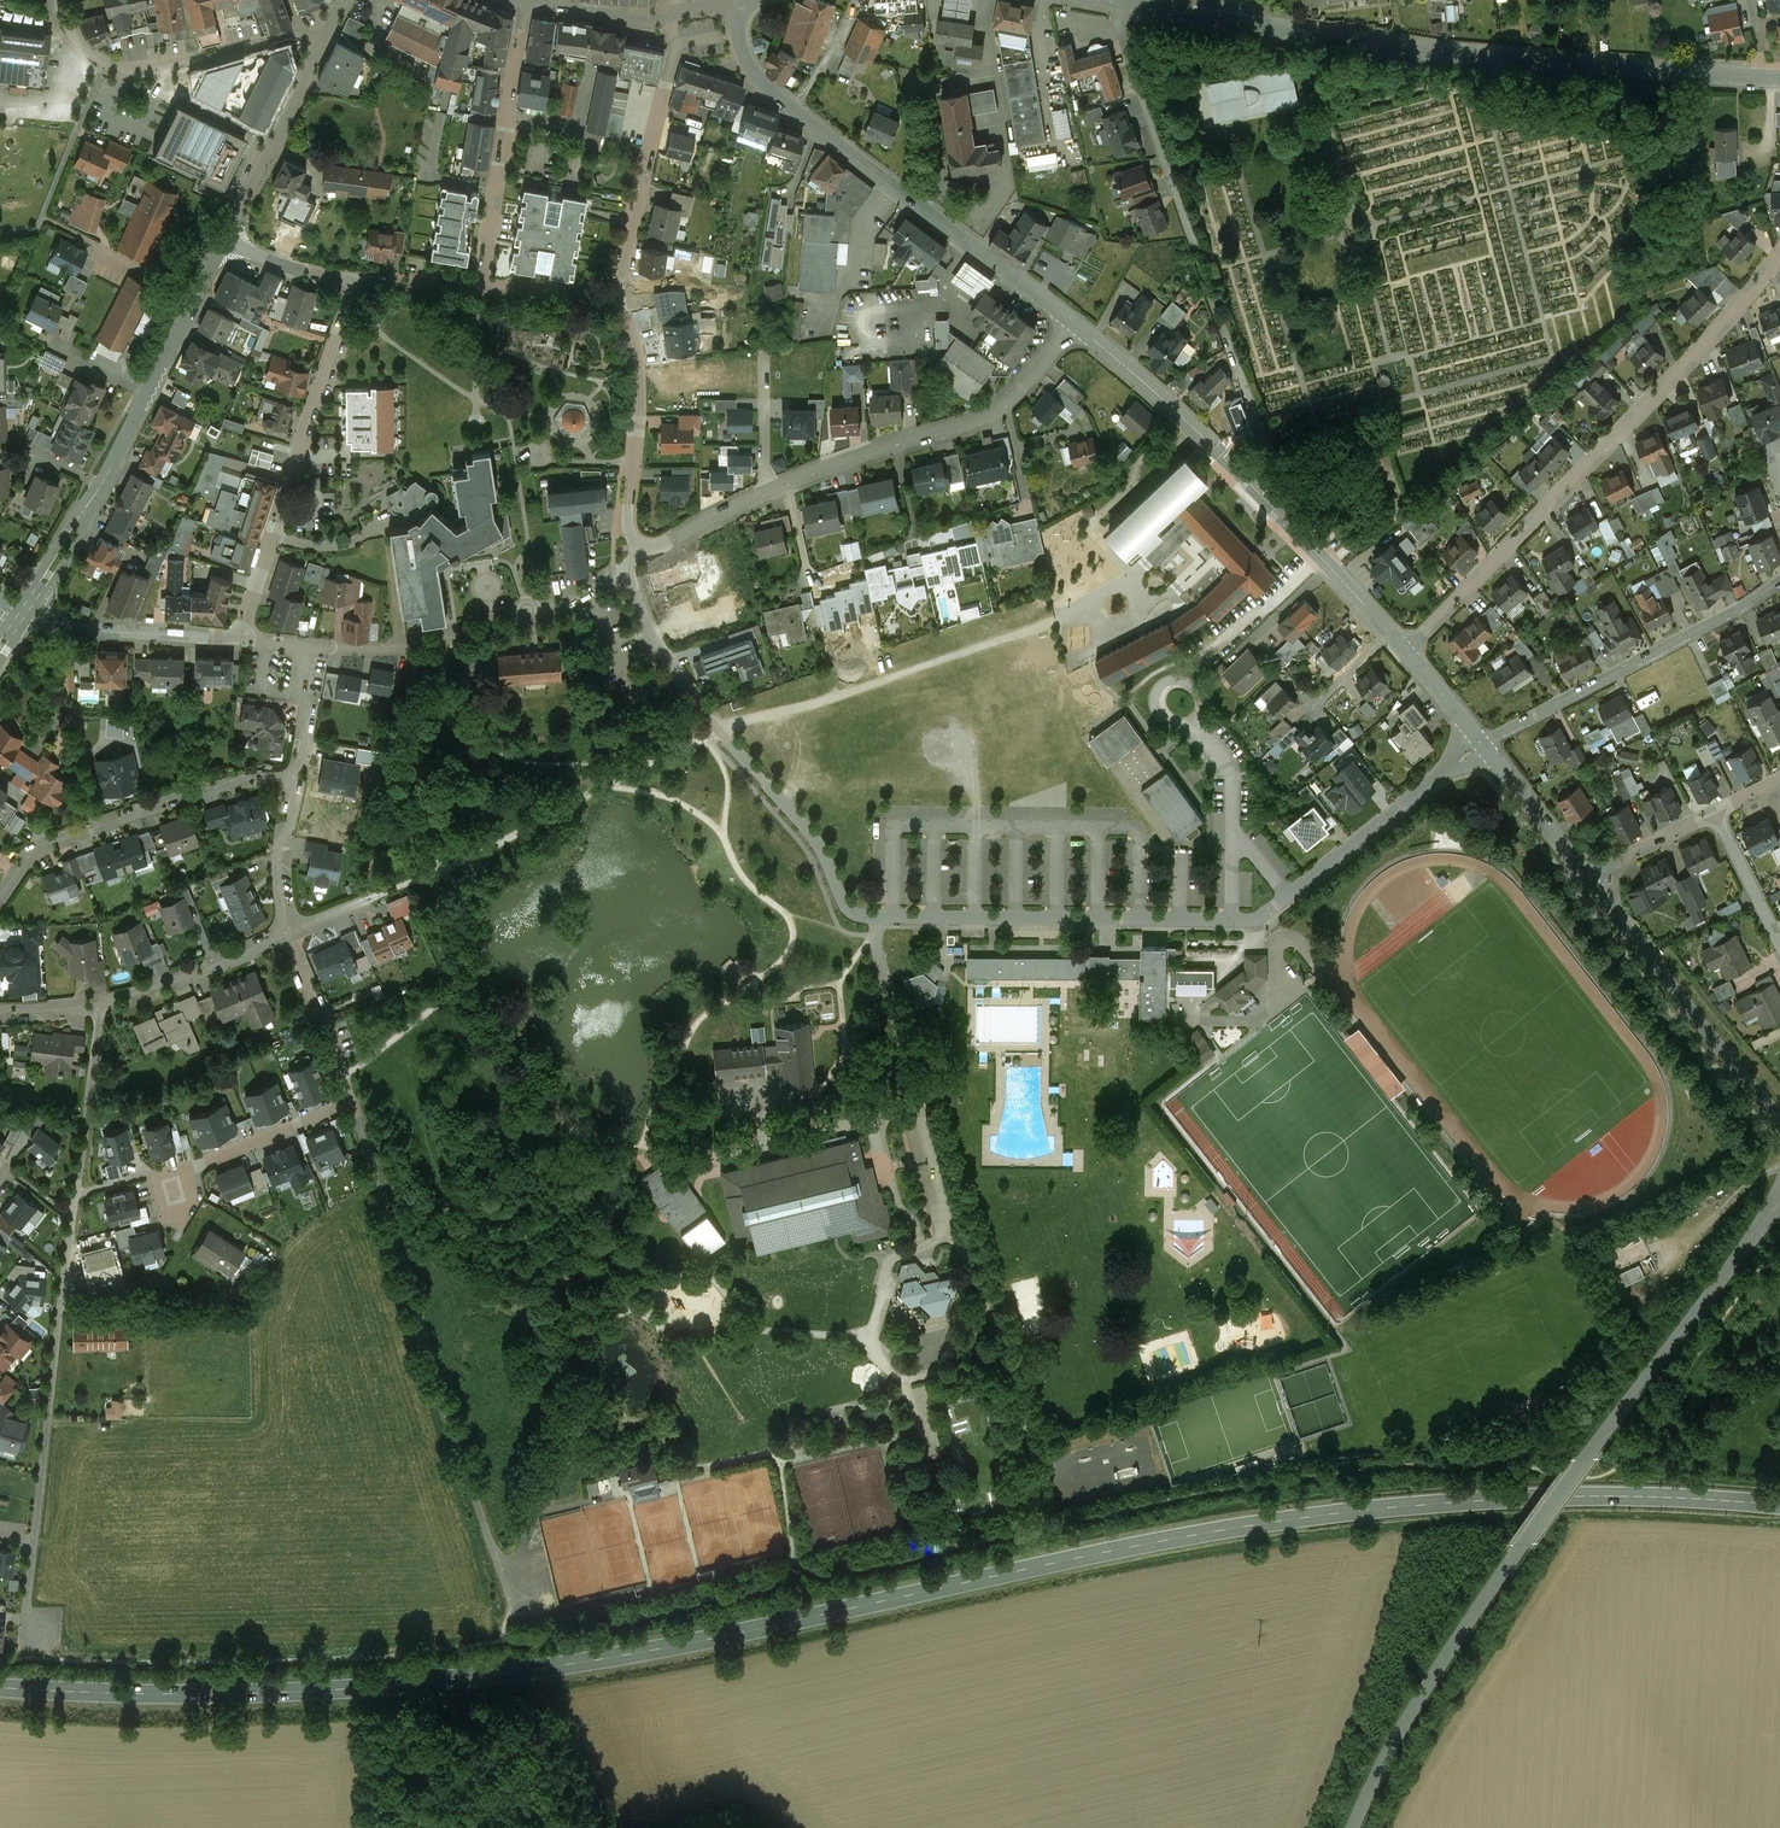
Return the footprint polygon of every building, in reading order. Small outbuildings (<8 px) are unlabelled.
[(110,13),(111,15),(143,6),(147,5),(145,0),(106,0),(110,13)] [(178,0),(155,0),(159,30),(170,29),(183,27),(178,0)] [(183,27),(185,34),(195,32),(199,47),(220,42),(212,9),(211,5),(214,4),(221,3),(225,16),(239,13),(236,0),(178,0),(183,27)] [(239,13),(240,16),(263,10),(259,0),(236,0),(239,13)] [(282,0),(259,0),(263,10),(264,13),(271,32),(291,26),(286,12),(282,0)] [(300,15),(324,5),(328,2),(330,0),(295,0),(300,15)] [(403,0),(384,40),(431,63),(438,66),(441,58),(449,29),(459,0),(402,0),(403,0)] [(468,0),(459,0),(449,29),(441,58),(463,65),(471,66),(476,39),(488,41),(507,45),(510,26),(511,26),(512,17),(488,8),(484,7),(485,6),(468,0)] [(821,0),(806,0),(804,4),(797,2),(791,21),(825,33),(835,5),(821,0)] [(888,13),(906,12),(908,31),(924,30),(923,10),(918,10),(917,0),(887,0),(888,13)] [(1009,0),(1000,0),(994,25),(998,26),(1029,32),(1034,5),(1009,0)] [(1770,9),(1779,7),(1779,0),(1769,0),(1770,9)] [(1732,34),(1741,32),(1735,2),(1709,7),(1703,15),(1703,16),(1710,15),(1715,37),(1724,36),(1725,38),(1732,36),(1732,34)] [(1449,3),(1449,18),(1461,18),(1461,3),(1449,3)] [(143,6),(111,15),(113,21),(117,30),(118,30),(134,27),(148,24),(143,6)] [(271,32),(264,13),(255,15),(262,35),(271,32)] [(107,28),(102,15),(80,21),(94,45),(120,36),(118,30),(117,30),(113,21),(108,23),(110,28),(107,28)] [(366,25),(349,16),(338,40),(355,48),(366,25)] [(886,29),(860,17),(845,51),(847,52),(860,57),(872,62),(886,29)] [(555,22),(533,18),(526,58),(548,62),(555,22)] [(975,24),(939,19),(939,20),(937,37),(949,39),(947,52),(952,53),(953,47),(958,47),(959,47),(960,42),(972,44),(972,43),(975,24)] [(589,24),(558,20),(555,47),(570,49),(585,52),(589,24)] [(825,33),(791,21),(783,46),(794,50),(794,52),(816,61),(825,33)] [(1029,32),(998,26),(1017,145),(1046,141),(1029,32)] [(626,35),(591,28),(586,52),(585,56),(620,63),(624,43),(626,35)] [(0,29),(0,58),(32,62),(47,64),(50,35),(0,29)] [(159,30),(145,32),(147,47),(172,44),(170,29),(159,30)] [(195,32),(185,34),(187,46),(191,45),(192,48),(199,47),(195,32)] [(126,36),(119,37),(121,51),(128,50),(126,36)] [(336,84),(348,90),(365,54),(337,40),(317,81),(334,89),(336,84)] [(488,41),(484,60),(503,63),(507,45),(488,41)] [(984,45),(972,43),(972,44),(960,42),(959,47),(958,47),(956,61),(958,61),(970,63),(981,64),(984,45)] [(663,51),(624,43),(620,63),(618,72),(657,80),(663,51)] [(1103,46),(1099,44),(1091,46),(1089,51),(1090,55),(1075,60),(1073,50),(1072,43),(1059,46),(1067,80),(1092,72),(1097,89),(1099,88),(1102,97),(1122,91),(1110,49),(1105,51),(1104,46),(1103,46)] [(293,45),(234,57),(240,86),(218,79),(205,76),(204,79),(195,77),(192,87),(213,93),(223,91),(225,102),(237,105),(240,94),(257,91),(270,94),(280,92),(278,82),(299,78),(296,67),(297,65),(293,45)] [(800,59),(782,48),(779,53),(774,50),(766,62),(772,65),(768,72),(785,82),(784,84),(797,92),(806,78),(793,70),(800,59)] [(860,57),(847,52),(838,71),(851,77),(860,57)] [(0,58),(0,79),(29,83),(32,62),(0,58)] [(463,65),(441,58),(438,66),(434,84),(441,86),(458,90),(463,65)] [(970,63),(958,61),(957,70),(969,71),(970,63)] [(681,65),(675,84),(676,84),(670,104),(690,111),(694,112),(698,99),(694,98),(696,92),(717,99),(725,79),(696,70),(697,65),(686,62),(685,66),(681,65)] [(438,66),(431,63),(426,82),(434,84),(438,66)] [(1292,66),(1208,84),(1215,121),(1300,104),(1292,66)] [(497,70),(478,67),(475,83),(473,96),(471,98),(470,104),(471,106),(471,107),(495,111),(499,86),(495,85),(497,70)] [(550,75),(522,70),(517,103),(545,107),(550,75)] [(618,75),(598,71),(585,131),(605,135),(607,125),(610,111),(612,105),(613,97),(615,91),(618,75)] [(743,87),(725,80),(725,79),(717,99),(718,99),(713,111),(731,118),(737,103),(743,87)] [(441,86),(434,84),(430,96),(437,98),(441,86)] [(578,88),(563,84),(558,109),(572,113),(578,88)] [(994,87),(982,90),(985,111),(998,109),(994,87)] [(613,97),(627,100),(629,94),(615,91),(613,97)] [(1122,91),(1102,97),(1104,104),(1125,98),(1122,91)] [(967,92),(942,96),(955,173),(1002,165),(999,148),(996,149),(994,141),(975,144),(971,123),(972,122),(967,92)] [(612,105),(626,108),(627,100),(613,97),(612,105)] [(193,172),(221,186),(245,136),(179,103),(154,153),(172,162),(193,172)] [(747,106),(737,103),(731,118),(734,119),(741,122),(747,106)] [(778,115),(747,104),(747,106),(741,122),(740,127),(771,137),(778,115)] [(610,111),(624,114),(626,108),(612,105),(610,111)] [(1101,106),(1082,113),(1086,124),(1093,122),(1092,118),(1104,114),(1101,106)] [(624,114),(610,111),(607,125),(605,135),(620,138),(624,114)] [(875,111),(871,120),(870,120),(869,123),(870,123),(865,135),(876,139),(878,136),(892,142),(897,131),(896,130),(900,122),(875,111)] [(1124,111),(1104,117),(1117,152),(1140,144),(1135,131),(1132,133),(1124,111)] [(691,118),(687,132),(700,136),(704,121),(691,118)] [(741,122),(734,119),(730,129),(738,132),(739,130),(740,127),(741,122)] [(493,125),(469,122),(463,161),(463,162),(478,164),(487,166),(493,125)] [(802,135),(775,126),(767,151),(786,157),(793,160),(794,160),(800,142),(802,135)] [(1736,128),(1716,129),(1717,146),(1710,146),(1710,158),(1717,158),(1717,176),(1718,176),(1737,175),(1736,157),(1737,157),(1736,128)] [(695,136),(671,130),(665,154),(690,160),(695,136)] [(112,163),(109,169),(124,175),(134,150),(111,140),(107,151),(104,160),(112,163)] [(104,160),(107,151),(86,142),(75,168),(104,180),(109,169),(112,163),(104,160)] [(796,173),(807,145),(800,142),(794,160),(793,160),(786,157),(782,168),(796,173)] [(824,158),(811,175),(818,181),(826,188),(825,213),(804,211),(798,289),(835,292),(839,242),(848,242),(850,215),(871,189),(827,154),(824,158)] [(824,158),(812,154),(803,175),(800,182),(806,186),(809,182),(814,186),(818,181),(811,175),(824,158)] [(304,168),(285,159),(273,184),(282,188),(281,190),(290,195),(291,193),(293,194),(294,192),(305,197),(310,187),(299,181),(305,170),(304,168)] [(478,164),(463,162),(463,161),(455,160),(452,177),(476,180),(478,164)] [(193,172),(172,162),(170,165),(191,176),(193,172)] [(393,174),(326,165),(322,188),(337,190),(336,194),(346,195),(346,192),(385,197),(393,174)] [(1139,167),(1123,172),(1120,171),(1116,172),(1114,176),(1115,179),(1119,181),(1120,184),(1119,185),(1120,187),(1121,186),(1124,196),(1134,192),(1151,187),(1150,185),(1144,166),(1139,167)] [(1073,170),(1076,183),(1090,180),(1087,167),(1073,170)] [(134,175),(129,187),(132,189),(131,190),(136,193),(137,191),(142,194),(148,181),(134,175)] [(1775,180),(1772,192),(1779,192),(1779,180),(1775,180)] [(142,194),(119,246),(148,259),(177,194),(148,181),(142,194)] [(1151,187),(1134,192),(1137,201),(1157,194),(1154,184),(1150,185),(1151,187)] [(466,191),(442,186),(430,256),(454,261),(454,259),(458,260),(457,261),(467,263),(470,243),(467,243),(467,216),(474,217),(478,196),(478,194),(477,193),(476,192),(474,192),(473,192),(472,193),(471,194),(470,197),(465,197),(466,191)] [(548,192),(523,187),(509,268),(534,272),(534,267),(549,269),(548,274),(572,279),(586,198),(562,194),(561,199),(547,197),(548,192)] [(99,197),(78,191),(69,223),(89,229),(99,197)] [(693,197),(672,192),(669,207),(679,209),(678,214),(689,216),(693,197)] [(1772,192),(1771,192),(1771,216),(1775,216),(1775,222),(1779,223),(1779,192),(1772,192)] [(773,198),(773,197),(772,197),(767,229),(768,229),(768,228),(775,230),(774,238),(767,236),(767,235),(766,235),(761,263),(763,263),(763,262),(770,263),(769,265),(771,265),(771,261),(781,263),(781,267),(782,266),(785,231),(787,214),(787,204),(786,204),(786,206),(780,206),(781,198),(780,197),(780,199),(773,198)] [(316,202),(308,198),(296,223),(304,227),(313,208),(316,202)] [(1158,200),(1138,207),(1146,233),(1167,226),(1158,200)] [(669,207),(656,204),(649,231),(673,236),(678,214),(679,209),(669,207)] [(320,212),(313,208),(304,227),(311,230),(320,212)] [(1740,208),(1722,214),(1738,229),(1749,216),(1740,208)] [(746,224),(759,225),(760,211),(747,210),(746,224)] [(1026,210),(1010,235),(1000,228),(989,244),(1020,265),(1041,236),(1041,235),(1040,234),(1047,224),(1026,210)] [(1066,218),(1060,215),(1054,227),(1049,236),(1050,236),(1073,249),(1083,229),(1084,227),(1066,218)] [(927,232),(907,217),(894,235),(914,250),(927,232)] [(1054,227),(1047,224),(1040,234),(1041,235),(1041,236),(1048,240),(1050,236),(1049,236),(1054,227)] [(1083,229),(1073,249),(1079,252),(1090,231),(1083,229)] [(394,234),(370,230),(367,252),(376,253),(375,257),(384,258),(385,254),(392,255),(392,252),(395,234),(394,234)] [(406,232),(395,230),(394,234),(395,234),(392,252),(403,253),(406,232)] [(1724,248),(1724,249),(1739,263),(1756,244),(1740,230),(1731,240),(1724,248)] [(1079,252),(1077,255),(1082,258),(1095,234),(1090,231),(1079,252)] [(947,247),(927,232),(914,250),(925,258),(934,265),(947,247)] [(1725,235),(1718,242),(1724,248),(1731,240),(1725,235)] [(74,246),(61,239),(50,259),(62,265),(62,267),(69,270),(69,269),(76,273),(86,252),(81,249),(81,248),(74,244),(74,246)] [(887,243),(875,242),(873,263),(884,264),(887,243)] [(690,251),(675,247),(673,256),(688,260),(690,251)] [(665,252),(644,249),(640,272),(662,275),(665,252)] [(925,258),(914,250),(909,256),(920,263),(925,258)] [(995,281),(966,259),(951,280),(981,301),(995,281)] [(940,263),(928,278),(916,279),(917,288),(938,286),(938,279),(939,279),(947,268),(940,263)] [(1716,265),(1686,275),(1699,288),(1700,287),(1708,296),(1727,276),(1716,265)] [(665,277),(672,278),(674,268),(667,267),(665,277)] [(256,284),(228,270),(215,296),(243,310),(248,300),(256,284)] [(284,279),(266,272),(259,286),(276,296),(284,279)] [(87,282),(74,275),(66,290),(80,297),(87,282)] [(129,275),(98,339),(121,350),(153,287),(129,275)] [(768,298),(784,296),(783,282),(766,284),(768,298)] [(259,286),(256,284),(248,300),(256,304),(257,308),(261,310),(264,309),(266,304),(268,300),(268,301),(269,299),(274,302),(276,296),(259,286)] [(42,285),(40,291),(59,299),(61,293),(42,285)] [(1699,288),(1680,307),(1689,317),(1696,324),(1704,316),(1703,315),(1715,304),(1716,304),(1708,296),(1700,287),(1699,288)] [(315,295),(293,288),(283,319),(304,327),(315,295)] [(670,290),(654,293),(658,318),(673,316),(687,314),(684,291),(670,290)] [(805,294),(791,293),(790,300),(804,301),(805,294)] [(1011,310),(987,293),(973,314),(976,316),(974,319),(983,325),(985,323),(990,327),(1002,335),(1017,315),(1017,313),(1018,312),(1017,310),(1016,309),(1015,309),(1013,309),(1012,309),(1011,310)] [(1144,294),(1133,308),(1142,316),(1153,301),(1144,294)] [(62,307),(37,295),(27,315),(52,328),(62,307)] [(1173,301),(1162,315),(1175,326),(1187,312),(1173,301)] [(1133,308),(1125,303),(1112,320),(1131,334),(1144,317),(1142,316),(1133,308)] [(1689,317),(1680,307),(1672,315),(1681,325),(1689,317)] [(233,320),(209,308),(199,328),(223,340),(233,320)] [(1771,312),(1770,310),(1759,314),(1768,337),(1779,332),(1779,308),(1771,312)] [(700,312),(687,314),(689,323),(701,321),(700,312)] [(70,313),(59,334),(68,339),(78,317),(70,313)] [(687,314),(673,316),(674,322),(664,324),(668,355),(685,353),(685,352),(700,350),(698,337),(691,338),(689,323),(687,314)] [(1017,315),(1002,335),(986,356),(997,364),(993,370),(993,371),(1007,371),(1025,347),(1023,343),(1032,331),(1031,325),(1017,315)] [(263,327),(243,317),(239,325),(259,335),(263,327)] [(949,318),(936,318),(937,346),(949,346),(949,343),(949,329),(949,328),(949,318)] [(263,327),(254,348),(260,350),(269,330),(263,327)] [(1002,335),(990,327),(975,348),(986,356),(1002,335)] [(1634,327),(1623,340),(1629,346),(1641,333),(1634,327)] [(975,348),(949,329),(949,343),(951,344),(932,370),(972,399),(993,370),(997,364),(986,356),(975,348)] [(1179,329),(1171,339),(1181,348),(1189,338),(1179,329)] [(524,338),(543,339),(543,330),(524,330),(524,338)] [(1171,339),(1162,332),(1149,349),(1157,356),(1168,364),(1172,358),(1181,348),(1171,339)] [(1648,340),(1631,357),(1646,372),(1663,355),(1648,340)] [(226,356),(221,354),(218,355),(212,351),(213,348),(203,343),(201,346),(192,341),(181,362),(190,366),(186,374),(186,377),(187,379),(189,381),(191,382),(193,382),(196,381),(198,380),(202,372),(209,376),(211,372),(218,375),(220,377),(219,379),(227,383),(231,375),(233,376),(239,365),(227,359),(226,356)] [(1754,341),(1727,351),(1736,374),(1748,370),(1747,366),(1761,361),(1754,341)] [(1190,356),(1181,348),(1172,358),(1182,366),(1190,356)] [(67,361),(46,350),(39,364),(60,375),(67,361)] [(1617,364),(1604,352),(1606,351),(1606,350),(1598,357),(1608,368),(1611,370),(1617,364)] [(294,361),(274,354),(271,362),(292,368),(294,361)] [(1168,364),(1157,356),(1153,362),(1163,370),(1168,364)] [(1590,367),(1576,379),(1583,386),(1585,388),(1595,378),(1597,379),(1608,368),(1598,357),(1588,366),(1590,367)] [(911,358),(892,360),(892,364),(893,364),(894,378),(893,378),(893,380),(913,379),(911,359),(911,358)] [(921,358),(911,359),(913,379),(914,392),(923,391),(921,358)] [(1769,360),(1761,364),(1764,372),(1759,374),(1761,379),(1775,373),(1769,358),(1768,358),(1769,360)] [(292,368),(271,362),(266,377),(279,381),(277,386),(300,394),(301,390),(302,390),(305,381),(304,381),(307,373),(292,368)] [(852,395),(851,380),(865,379),(864,364),(844,365),(845,396),(852,395)] [(1219,367),(1205,380),(1217,393),(1226,384),(1219,377),(1224,372),(1219,367)] [(1185,388),(1195,380),(1188,371),(1178,378),(1185,388)] [(77,379),(65,373),(60,383),(65,385),(66,383),(73,387),(77,379)] [(1085,395),(1064,378),(1058,386),(1078,403),(1085,395)] [(1204,378),(1189,392),(1203,406),(1217,393),(1205,380),(1204,378)] [(1597,379),(1595,378),(1585,388),(1579,394),(1603,418),(1619,401),(1597,379)] [(90,387),(78,381),(78,380),(77,379),(73,387),(76,388),(69,403),(66,402),(61,412),(68,415),(86,424),(102,391),(90,385),(90,387)] [(893,380),(892,380),(893,394),(900,394),(900,395),(914,394),(914,392),(913,379),(893,380)] [(1714,382),(1706,385),(1707,386),(1698,389),(1710,416),(1721,411),(1719,405),(1730,400),(1721,380),(1714,383),(1714,382)] [(1770,383),(1777,400),(1779,399),(1779,386),(1778,380),(1770,383)] [(105,386),(93,381),(90,385),(102,391),(105,386)] [(4,387),(0,387),(0,398),(14,398),(14,392),(4,392),(4,387)] [(368,389),(346,390),(347,441),(351,441),(351,448),(372,448),(372,450),(377,450),(377,387),(371,387),(371,394),(368,394),(368,389)] [(394,432),(394,387),(377,387),(377,450),(394,449),(394,432)] [(1048,390),(1033,408),(1049,423),(1065,405),(1048,390)] [(893,394),(877,395),(878,405),(873,405),(874,419),(902,417),(900,395),(900,394),(893,394)] [(276,402),(263,397),(257,417),(265,419),(269,417),(270,418),(273,410),(276,402)] [(1240,397),(1225,403),(1237,431),(1251,426),(1240,397)] [(0,398),(0,406),(4,406),(4,407),(18,407),(17,398),(14,398),(0,398)] [(810,398),(809,410),(814,410),(814,418),(824,418),(826,398),(810,398)] [(727,410),(736,410),(736,399),(715,400),(715,410),(727,410)] [(1153,417),(1136,401),(1122,417),(1129,424),(1139,433),(1153,417)] [(292,407),(276,402),(273,410),(287,415),(289,415),(292,407)] [(1078,403),(1069,414),(1074,419),(1083,408),(1078,403)] [(1740,403),(1727,408),(1734,425),(1746,419),(1740,403)] [(1752,414),(1761,436),(1762,435),(1763,438),(1779,432),(1778,429),(1779,428),(1779,407),(1778,403),(1752,414)] [(157,430),(163,433),(184,440),(193,421),(176,412),(176,411),(161,404),(151,423),(158,426),(157,430)] [(859,405),(832,407),(834,432),(860,430),(859,405)] [(1690,407),(1665,418),(1673,438),(1690,430),(1699,427),(1690,407)] [(1083,408),(1074,419),(1080,423),(1089,413),(1083,408)] [(273,410),(270,418),(269,417),(265,419),(264,423),(266,426),(269,428),(273,426),(282,430),(287,415),(273,410)] [(736,410),(727,410),(727,431),(752,431),(752,410),(736,410)] [(809,410),(784,410),(784,434),(814,434),(814,418),(814,410),(809,410)] [(579,412),(569,411),(563,419),(567,428),(577,429),(583,421),(579,412)] [(701,414),(680,414),(680,425),(691,425),(691,430),(694,430),(694,429),(701,429),(701,414)] [(1549,414),(1539,423),(1550,434),(1559,425),(1549,414)] [(86,424),(68,415),(53,447),(79,460),(94,428),(86,424)] [(228,417),(226,425),(245,430),(247,422),(228,417)] [(1129,424),(1122,417),(1117,423),(1124,429),(1129,424)] [(680,425),(662,425),(662,432),(661,432),(661,441),(662,441),(662,449),(691,449),(691,430),(691,425),(680,425)] [(38,431),(31,427),(25,441),(32,444),(38,431)] [(1697,445),(1690,430),(1673,438),(1680,453),(1680,452),(1682,456),(1690,452),(1689,449),(1697,445)] [(185,444),(184,440),(163,433),(154,453),(164,455),(173,459),(177,452),(182,451),(185,444)] [(1667,453),(1658,433),(1636,443),(1646,463),(1648,462),(1656,458),(1663,473),(1674,468),(1667,453)] [(1709,434),(1697,439),(1705,459),(1717,454),(1709,434)] [(1009,436),(992,439),(993,447),(1003,445),(1006,459),(1014,458),(1009,436)] [(1093,437),(1070,443),(1075,464),(1099,458),(1093,437)] [(1555,437),(1538,454),(1553,469),(1570,452),(1555,437)] [(1123,442),(1114,451),(1123,460),(1131,451),(1123,442)] [(727,453),(738,453),(738,445),(720,445),(720,453),(727,453)] [(993,447),(966,453),(972,482),(973,482),(972,478),(999,472),(1000,475),(1009,473),(1006,459),(1003,445),(993,447)] [(252,448),(248,462),(269,468),(273,453),(252,448)] [(154,475),(164,455),(154,453),(149,450),(140,468),(154,475)] [(425,511),(418,520),(408,525),(398,527),(389,528),(402,612),(419,609),(421,618),(421,622),(428,621),(445,618),(445,616),(447,616),(446,610),(444,610),(443,608),(445,607),(445,602),(443,602),(442,599),(444,599),(443,593),(441,593),(441,591),(443,590),(442,584),(440,585),(437,566),(437,565),(453,556),(486,538),(492,543),(510,533),(506,513),(491,499),(490,495),(495,494),(495,492),(497,492),(496,486),(494,486),(494,484),(496,483),(495,477),(493,478),(491,466),(493,466),(492,460),(490,460),(490,458),(492,457),(491,452),(489,452),(488,450),(471,453),(472,457),(465,458),(466,462),(467,471),(453,473),(453,475),(451,475),(452,481),(454,481),(454,483),(452,484),(453,490),(455,490),(456,492),(454,492),(454,498),(456,498),(457,501),(455,501),(456,507),(458,507),(458,509),(463,508),(464,514),(450,522),(431,505),(425,511)] [(210,452),(193,490),(217,498),(221,486),(215,485),(225,456),(210,452)] [(727,453),(727,470),(733,470),(751,470),(751,453),(738,453),(727,453)] [(958,453),(947,455),(948,460),(951,474),(962,472),(958,453)] [(1521,472),(1520,472),(1535,487),(1553,469),(1538,454),(1521,472)] [(0,457),(0,469),(6,469),(12,469),(12,457),(0,457)] [(1156,526),(1176,508),(1233,569),(1201,600),(1202,601),(1169,624),(1168,623),(1097,659),(1108,681),(1180,645),(1177,639),(1212,615),(1213,616),(1214,614),(1218,618),(1244,594),(1248,590),(1250,588),(1257,594),(1276,576),(1264,563),(1265,562),(1254,551),(1253,552),(1196,491),(1208,480),(1187,458),(1109,531),(1129,552),(1140,541),(1146,548),(1162,533),(1156,526)] [(1663,473),(1656,458),(1648,462),(1655,477),(1663,473)] [(948,460),(915,467),(920,490),(964,480),(962,472),(951,474),(948,460)] [(672,469),(672,477),(688,477),(693,477),(693,469),(672,469)] [(1535,487),(1520,472),(1521,472),(1518,469),(1511,477),(1528,494),(1535,487)] [(601,470),(581,470),(582,480),(602,478),(601,470)] [(709,477),(709,487),(712,487),(733,487),(733,470),(727,470),(709,470),(709,477)] [(1623,471),(1602,482),(1611,500),(1613,500),(1617,507),(1626,502),(1623,495),(1633,490),(1623,471)] [(999,472),(972,478),(973,482),(972,482),(973,487),(987,484),(989,485),(991,485),(994,485),(996,483),(997,482),(1002,480),(1000,475),(999,472)] [(152,484),(132,474),(132,475),(124,489),(120,498),(119,498),(139,508),(152,484)] [(59,485),(37,475),(30,491),(26,500),(36,505),(47,510),(59,485)] [(245,475),(241,477),(236,491),(237,492),(233,505),(245,510),(256,478),(245,475)] [(672,477),(662,477),(662,486),(664,486),(664,497),(671,497),(671,501),(680,501),(680,497),(688,497),(688,477),(672,477)] [(712,495),(712,487),(709,487),(709,477),(701,477),(701,495),(712,495)] [(876,482),(862,485),(862,486),(866,507),(884,503),(885,510),(899,507),(895,488),(892,486),(893,483),(893,480),(891,477),(886,478),(885,482),(878,484),(876,482)] [(217,498),(214,508),(210,506),(210,508),(205,522),(198,519),(198,520),(239,533),(257,540),(264,515),(274,484),(256,478),(245,510),(233,505),(237,492),(236,491),(221,486),(217,498)] [(428,489),(415,480),(411,482),(407,486),(406,485),(381,498),(385,505),(386,505),(398,527),(408,525),(418,520),(425,511),(423,509),(429,502),(431,503),(433,502),(434,502),(435,501),(436,500),(437,499),(437,498),(438,496),(438,495),(437,493),(437,492),(436,490),(435,489),(433,489),(431,488),(429,488),(428,489)] [(1477,482),(1459,490),(1464,500),(1481,492),(1477,482)] [(604,483),(547,489),(550,511),(560,510),(581,508),(606,505),(604,483)] [(1757,485),(1736,494),(1747,520),(1768,512),(1757,485)] [(30,491),(18,486),(9,506),(22,511),(26,500),(30,491)] [(862,486),(848,489),(852,510),(866,507),(862,486)] [(848,489),(833,492),(834,499),(835,498),(839,514),(853,511),(852,510),(848,489)] [(1651,489),(1643,493),(1650,507),(1657,504),(1651,489)] [(1019,492),(1007,495),(1010,506),(1021,502),(1019,492)] [(1643,493),(1635,497),(1636,500),(1632,501),(1637,513),(1641,511),(1643,515),(1652,511),(1650,507),(1643,493)] [(139,508),(119,498),(120,498),(116,499),(115,501),(116,505),(119,506),(112,519),(129,528),(139,508)] [(839,514),(835,498),(834,499),(806,505),(811,531),(823,529),(822,525),(840,521),(839,514)] [(1485,506),(1476,515),(1491,530),(1507,514),(1492,499),(1489,502),(1485,506)] [(36,505),(26,500),(22,511),(21,512),(22,514),(28,517),(31,516),(36,505)] [(1096,511),(1092,504),(1086,508),(1090,515),(1096,511)] [(581,508),(560,510),(561,521),(582,518),(581,508)] [(1587,508),(1567,521),(1578,538),(1598,525),(1587,508)] [(1419,512),(1402,523),(1413,536),(1413,535),(1422,528),(1428,523),(1419,512)] [(789,514),(769,518),(771,527),(754,531),(759,550),(786,544),(783,531),(792,529),(789,514)] [(1023,529),(1011,531),(1010,522),(1003,518),(999,523),(994,520),(989,527),(976,530),(978,541),(982,561),(992,558),(993,561),(997,560),(1004,565),(1034,557),(1038,551),(1044,550),(1037,517),(1036,517),(1036,518),(1021,521),(1023,529)] [(561,521),(566,573),(588,570),(582,518),(561,521)] [(129,528),(112,519),(106,532),(123,541),(129,528)] [(1477,536),(1469,520),(1466,521),(1456,531),(1461,536),(1462,536),(1468,542),(1471,540),(1477,536)] [(1608,520),(1600,523),(1608,538),(1615,534),(1608,520)] [(177,528),(168,548),(182,553),(189,532),(177,528)] [(1422,528),(1413,535),(1420,543),(1429,536),(1422,528)] [(1669,530),(1655,540),(1659,548),(1667,544),(1674,540),(1669,530)] [(220,542),(215,541),(211,555),(230,561),(231,558),(230,558),(233,549),(227,547),(228,546),(231,535),(223,533),(220,542)] [(257,540),(239,533),(237,537),(231,535),(228,546),(227,547),(233,549),(230,558),(231,558),(235,559),(249,564),(257,540)] [(1749,542),(1755,559),(1756,559),(1760,568),(1759,568),(1759,569),(1779,560),(1779,555),(1778,550),(1777,551),(1774,544),(1775,543),(1771,533),(1749,542)] [(1468,542),(1462,536),(1461,536),(1458,540),(1455,539),(1450,544),(1451,547),(1444,554),(1445,555),(1444,556),(1444,557),(1448,562),(1450,562),(1451,560),(1459,569),(1477,551),(1468,542)] [(118,547),(100,537),(94,549),(90,547),(86,557),(81,568),(91,573),(96,562),(108,568),(118,547)] [(846,541),(849,558),(864,555),(861,537),(846,541)] [(1406,539),(1395,548),(1402,557),(1413,548),(1406,539)] [(1734,540),(1721,545),(1726,559),(1740,554),(1734,540)] [(978,541),(956,546),(956,548),(950,549),(950,547),(935,551),(935,553),(939,567),(941,575),(953,573),(953,572),(952,568),(963,565),(982,561),(978,541)] [(1395,548),(1391,543),(1376,556),(1397,582),(1412,570),(1413,570),(1402,557),(1395,548)] [(1674,558),(1667,544),(1659,548),(1666,562),(1674,558)] [(1563,547),(1543,559),(1554,577),(1566,570),(1574,564),(1563,547)] [(648,571),(656,595),(694,583),(699,599),(717,593),(714,585),(728,580),(718,548),(702,553),(702,554),(648,571)] [(921,551),(906,554),(909,563),(911,563),(914,575),(926,572),(925,571),(922,556),(921,551)] [(935,553),(922,556),(925,571),(939,567),(935,553)] [(163,561),(150,555),(144,568),(139,566),(137,573),(148,577),(148,578),(154,581),(163,561)] [(1674,558),(1666,562),(1673,575),(1681,571),(1674,558)] [(304,567),(281,559),(281,560),(280,560),(278,567),(279,567),(269,596),(279,599),(272,621),(293,628),(302,600),(290,596),(298,574),(301,575),(304,567)] [(184,560),(168,560),(167,593),(180,594),(181,587),(182,587),(184,560)] [(323,566),(309,561),(307,570),(304,578),(319,583),(321,575),(323,566)] [(914,575),(911,563),(909,563),(878,570),(877,564),(865,567),(868,578),(872,599),(889,596),(888,592),(906,588),(908,593),(902,602),(912,608),(918,598),(928,596),(925,583),(916,585),(914,575)] [(963,565),(952,568),(953,572),(953,573),(954,576),(963,574),(964,572),(963,565)] [(1646,565),(1638,569),(1644,580),(1651,576),(1646,565)] [(1699,565),(1682,574),(1687,584),(1699,608),(1717,599),(1716,598),(1732,590),(1725,574),(1708,583),(1699,565)] [(939,567),(925,571),(926,572),(929,585),(942,582),(941,575),(939,567)] [(1586,567),(1579,572),(1589,588),(1596,583),(1586,567)] [(1412,570),(1397,582),(1396,583),(1396,588),(1399,592),(1405,593),(1408,589),(1409,587),(1419,579),(1412,570)] [(1566,570),(1554,577),(1551,578),(1560,592),(1575,582),(1566,570)] [(131,575),(123,571),(108,607),(109,607),(119,611),(119,612),(120,612),(122,608),(131,612),(133,613),(148,578),(148,577),(137,573),(133,571),(131,575)] [(360,578),(348,574),(347,581),(349,581),(346,601),(355,601),(358,601),(360,578)] [(211,575),(207,588),(206,588),(205,594),(189,593),(189,594),(191,594),(190,615),(193,615),(193,616),(199,617),(199,615),(202,615),(202,617),(209,617),(209,616),(213,616),(214,618),(223,618),(225,610),(224,608),(226,601),(227,602),(229,595),(228,595),(230,590),(231,590),(233,584),(231,584),(232,581),(211,575)] [(1513,575),(1492,593),(1507,610),(1528,592),(1513,575)] [(347,581),(327,578),(324,600),(346,602),(346,601),(349,581),(347,581)] [(858,585),(853,586),(859,612),(875,609),(872,599),(868,578),(857,580),(858,585)] [(837,594),(843,621),(860,617),(859,612),(853,586),(842,588),(843,593),(837,594)] [(1656,602),(1648,587),(1635,593),(1643,608),(1643,609),(1652,627),(1672,616),(1663,598),(1656,602)] [(811,590),(802,592),(805,608),(814,606),(811,590)] [(1556,608),(1544,590),(1533,597),(1544,615),(1556,608)] [(167,593),(166,593),(166,598),(160,597),(160,607),(166,608),(165,615),(190,616),(190,615),(191,594),(189,594),(180,594),(167,593)] [(823,602),(829,629),(844,626),(843,621),(837,594),(827,597),(828,601),(823,602)] [(1305,600),(1290,614),(1279,625),(1293,639),(1304,628),(1318,613),(1305,600)] [(358,601),(355,601),(354,620),(345,619),(343,640),(367,641),(369,622),(371,622),(371,609),(376,609),(376,602),(358,601)] [(1613,601),(1598,609),(1609,629),(1606,630),(1611,639),(1606,642),(1611,651),(1616,649),(1617,650),(1642,638),(1631,618),(1624,621),(1613,601)] [(799,603),(764,611),(769,633),(789,628),(792,639),(807,636),(799,603)] [(1493,606),(1479,618),(1492,632),(1505,621),(1493,606)] [(1757,620),(1766,642),(1777,637),(1777,636),(1779,635),(1779,609),(1766,615),(1767,616),(1757,620)] [(1478,617),(1461,631),(1475,647),(1475,646),(1492,632),(1479,618),(1478,617)] [(752,625),(728,633),(731,642),(705,651),(710,668),(731,661),(732,664),(742,660),(747,676),(762,671),(750,637),(755,635),(752,625)] [(1596,630),(1588,634),(1589,635),(1597,648),(1604,644),(1596,630)] [(1740,630),(1720,641),(1730,660),(1735,657),(1742,669),(1754,663),(1748,650),(1750,649),(1740,630)] [(1475,647),(1461,631),(1450,642),(1467,661),(1479,651),(1475,646),(1475,647)] [(1341,634),(1321,654),(1323,657),(1326,655),(1331,660),(1337,667),(1344,661),(1356,650),(1341,634)] [(1589,635),(1581,639),(1584,645),(1585,645),(1592,658),(1601,654),(1597,648),(1589,635)] [(1533,653),(1521,638),(1512,644),(1526,659),(1533,653)] [(1289,639),(1277,650),(1285,659),(1288,662),(1300,650),(1289,639)] [(1315,643),(1304,652),(1310,658),(1320,649),(1315,643)] [(1584,645),(1569,653),(1566,647),(1554,654),(1558,660),(1554,662),(1559,672),(1563,670),(1567,678),(1584,669),(1595,663),(1592,658),(1585,645),(1584,645)] [(1768,648),(1758,651),(1767,670),(1775,666),(1768,648)] [(1228,669),(1225,672),(1228,676),(1243,691),(1267,668),(1249,649),(1228,669)] [(1285,659),(1277,650),(1272,655),(1280,663),(1285,659)] [(126,652),(97,651),(96,683),(115,683),(115,695),(126,696),(127,683),(125,683),(126,652)] [(558,651),(497,655),(500,683),(560,678),(558,651)] [(166,658),(151,657),(151,674),(151,682),(152,682),(152,681),(167,681),(167,688),(181,688),(181,683),(182,658),(173,658),(169,655),(166,658)] [(1519,655),(1508,662),(1508,663),(1492,674),(1503,691),(1531,673),(1519,655)] [(232,659),(196,657),(195,680),(196,681),(206,681),(231,682),(232,659)] [(151,659),(135,659),(135,678),(143,678),(144,674),(151,674),(151,659)] [(473,659),(459,660),(462,687),(475,680),(473,659)] [(1331,660),(1323,667),(1323,671),(1327,675),(1330,675),(1338,668),(1337,667),(1331,660)] [(1222,662),(1208,675),(1218,686),(1228,676),(1225,672),(1228,669),(1222,662)] [(63,687),(77,687),(75,663),(62,663),(63,687)] [(399,671),(371,666),(367,690),(394,696),(399,671)] [(1379,675),(1373,667),(1356,683),(1371,698),(1380,690),(1384,695),(1391,689),(1386,684),(1388,682),(1390,677),(1385,672),(1381,674),(1379,675)] [(365,674),(340,670),(339,673),(335,698),(348,701),(349,693),(362,696),(365,674)] [(339,673),(326,671),(322,696),(335,698),(339,673)] [(1771,675),(1762,679),(1772,699),(1779,695),(1779,693),(1772,677),(1771,675)] [(1722,677),(1708,685),(1714,699),(1729,691),(1722,677)] [(1276,680),(1261,695),(1268,703),(1284,688),(1276,680)] [(1284,688),(1268,703),(1281,716),(1297,701),(1284,688)] [(1622,695),(1599,707),(1609,725),(1632,713),(1622,695)] [(1772,705),(1767,695),(1747,705),(1755,721),(1757,719),(1776,709),(1774,704),(1772,705)] [(1376,710),(1367,701),(1360,707),(1369,717),(1376,710)] [(1408,723),(1394,733),(1404,746),(1402,747),(1412,759),(1422,751),(1423,753),(1432,746),(1427,739),(1428,738),(1419,726),(1428,719),(1414,701),(1399,712),(1408,723)] [(270,711),(268,708),(246,704),(244,714),(242,716),(241,721),(243,724),(242,725),(256,728),(261,735),(259,748),(260,748),(262,751),(267,752),(270,750),(280,751),(283,730),(281,727),(284,724),(273,709),(270,711)] [(1757,719),(1769,743),(1770,744),(1779,739),(1779,712),(1778,708),(1776,709),(1757,719)] [(1108,765),(1156,830),(1163,841),(1176,832),(1178,836),(1202,818),(1168,770),(1166,771),(1143,739),(1144,739),(1125,713),(1089,739),(1108,765)] [(1632,713),(1609,725),(1618,742),(1640,730),(1641,730),(1634,717),(1632,713)] [(1653,732),(1643,713),(1634,717),(1641,730),(1640,730),(1643,737),(1653,732)] [(125,719),(107,718),(106,736),(124,737),(125,719)] [(1285,720),(1271,734),(1277,741),(1292,727),(1285,720)] [(0,723),(0,760),(6,764),(18,773),(30,755),(19,747),(25,739),(12,730),(0,723)] [(1292,727),(1277,741),(1283,748),(1301,731),(1295,725),(1292,727)] [(1319,725),(1301,742),(1316,759),(1335,742),(1319,725)] [(1559,727),(1540,738),(1540,739),(1543,737),(1549,750),(1547,752),(1552,761),(1569,752),(1572,751),(1571,750),(1568,744),(1562,733),(1559,727)] [(1598,727),(1584,735),(1589,744),(1603,736),(1598,727)] [(1716,738),(1707,742),(1716,760),(1724,755),(1716,738)] [(1770,744),(1769,743),(1768,743),(1772,752),(1779,748),(1779,739),(1770,744)] [(1707,742),(1699,747),(1707,764),(1716,760),(1707,742)] [(1352,745),(1339,755),(1343,761),(1337,766),(1340,770),(1352,760),(1353,759),(1358,765),(1364,760),(1352,745)] [(1579,746),(1571,750),(1572,751),(1569,752),(1577,767),(1588,762),(1579,746)] [(1750,746),(1730,756),(1730,757),(1732,757),(1736,765),(1735,765),(1736,768),(1741,779),(1753,774),(1753,773),(1761,769),(1750,746)] [(1640,762),(1641,751),(1623,749),(1622,760),(1640,762)] [(141,787),(133,752),(96,761),(104,795),(141,787)] [(60,765),(43,754),(39,761),(30,775),(37,779),(55,773),(60,765)] [(30,755),(18,773),(27,779),(30,775),(39,761),(30,755)] [(1736,765),(1732,757),(1730,757),(1726,759),(1731,768),(1734,769),(1736,768),(1735,765),(1736,765)] [(1346,778),(1331,790),(1342,805),(1346,801),(1352,809),(1370,795),(1368,792),(1375,787),(1358,765),(1353,759),(1352,760),(1340,770),(1346,778)] [(1707,770),(1688,779),(1699,801),(1718,791),(1707,770)] [(1621,772),(1612,777),(1624,800),(1633,795),(1624,778),(1621,772)] [(55,773),(37,779),(30,789),(54,805),(55,803),(58,805),(67,792),(63,790),(68,781),(55,773)] [(1642,781),(1637,783),(1632,774),(1624,778),(1633,795),(1639,792),(1646,788),(1642,781)] [(1652,795),(1651,796),(1656,804),(1654,805),(1655,806),(1661,818),(1669,814),(1670,815),(1681,810),(1673,794),(1673,793),(1670,786),(1652,795)] [(1646,788),(1639,792),(1648,809),(1655,806),(1654,805),(1656,804),(1651,796),(1652,795),(1648,787),(1646,788)] [(11,804),(3,799),(7,793),(0,788),(0,819),(11,804)] [(1579,788),(1559,801),(1572,820),(1572,819),(1591,807),(1579,788)] [(1329,811),(1315,794),(1308,800),(1313,806),(1314,805),(1323,816),(1329,811)] [(224,805),(205,811),(210,826),(228,820),(233,836),(247,831),(249,831),(260,827),(261,825),(260,823),(266,821),(268,816),(266,810),(261,808),(260,808),(257,800),(253,798),(246,801),(246,800),(245,800),(244,801),(238,803),(237,803),(236,803),(236,804),(225,808),(224,805)] [(0,819),(0,824),(4,827),(17,808),(11,804),(0,819)] [(1313,806),(1290,823),(1307,845),(1318,837),(1317,836),(1328,828),(1322,822),(1325,819),(1323,816),(1314,805),(1313,806)] [(1627,805),(1607,815),(1620,840),(1640,830),(1627,805)] [(1592,807),(1572,819),(1576,825),(1596,813),(1592,807)] [(174,821),(171,825),(162,829),(167,845),(169,850),(179,847),(183,850),(189,848),(190,846),(198,843),(189,817),(178,821),(176,820),(174,821)] [(1768,817),(1742,830),(1753,851),(1779,838),(1768,817)] [(162,829),(150,833),(155,847),(155,849),(167,845),(162,829)] [(150,833),(149,831),(136,836),(141,852),(155,847),(150,833)] [(155,847),(141,852),(136,836),(122,840),(125,847),(113,851),(111,844),(95,850),(101,866),(82,873),(83,876),(86,884),(118,872),(118,873),(124,871),(124,870),(127,869),(128,869),(133,867),(158,858),(155,849),(155,847)] [(1706,838),(1688,847),(1689,847),(1682,850),(1693,873),(1718,861),(1706,838)] [(328,844),(307,840),(307,841),(304,856),(311,858),(319,859),(320,850),(326,851),(327,845),(328,844)] [(95,850),(76,857),(82,873),(101,866),(95,850)] [(326,851),(320,850),(319,859),(311,858),(308,877),(316,878),(315,882),(327,884),(328,880),(335,881),(340,853),(326,851)] [(76,856),(61,861),(64,869),(65,870),(71,868),(75,879),(83,876),(82,873),(76,857),(76,856)] [(1666,858),(1641,870),(1647,883),(1651,891),(1652,890),(1676,878),(1666,858)] [(64,869),(44,877),(53,903),(63,897),(63,896),(79,890),(75,879),(71,868),(65,870),(64,869)] [(228,874),(211,881),(215,890),(222,887),(222,886),(231,882),(228,874)] [(1444,874),(1437,879),(1442,886),(1450,881),(1444,874)] [(231,882),(222,886),(222,887),(230,907),(254,897),(245,876),(231,882)] [(1694,878),(1693,876),(1686,879),(1695,898),(1703,894),(1697,880),(1694,878)] [(1686,879),(1678,883),(1690,908),(1698,904),(1695,898),(1686,879)] [(1647,883),(1628,892),(1637,911),(1658,901),(1652,890),(1651,891),(1647,883)] [(187,886),(174,891),(179,903),(184,901),(185,903),(193,900),(187,886)] [(406,895),(387,903),(394,920),(402,917),(406,916),(404,911),(412,908),(406,895)] [(254,897),(230,907),(239,928),(249,923),(263,917),(254,897)] [(1719,907),(1722,914),(1744,906),(1741,898),(1719,907)] [(179,903),(163,910),(168,923),(171,922),(174,930),(193,922),(185,903),(184,901),(179,903)] [(1698,904),(1690,908),(1697,921),(1705,917),(1698,904)] [(394,920),(393,921),(392,920),(392,921),(387,923),(387,922),(386,923),(387,923),(382,925),(383,927),(384,927),(394,952),(395,952),(413,944),(402,917),(394,920)] [(140,923),(113,935),(118,947),(123,945),(129,961),(145,954),(150,967),(165,961),(157,942),(149,945),(140,923)] [(239,928),(232,931),(236,939),(252,932),(249,923),(239,928)] [(23,945),(36,944),(43,943),(42,926),(21,927),(23,945)] [(1723,930),(1713,926),(1709,937),(1713,944),(1727,937),(1723,930)] [(380,929),(375,931),(375,930),(374,931),(367,934),(368,938),(378,962),(396,954),(395,952),(394,952),(384,927),(383,927),(381,929),(380,928),(379,928),(380,929)] [(356,929),(340,936),(343,942),(345,942),(349,950),(362,944),(361,941),(356,929)] [(1713,944),(1702,950),(1709,962),(1718,958),(1728,976),(1750,965),(1745,954),(1744,955),(1740,945),(1741,945),(1735,934),(1727,937),(1713,944)] [(368,938),(361,941),(362,944),(371,965),(378,962),(368,938)] [(92,940),(71,943),(64,950),(71,956),(70,958),(71,963),(72,965),(73,975),(89,974),(96,973),(95,961),(92,940)] [(344,944),(325,951),(325,950),(314,955),(324,979),(355,966),(349,950),(345,942),(343,942),(344,944)] [(36,944),(23,945),(0,947),(0,972),(7,972),(8,989),(39,987),(36,944)] [(1167,946),(1145,946),(1145,959),(1145,975),(1145,979),(1140,979),(1140,1018),(1160,1018),(1160,981),(1167,981),(1167,946)] [(1243,971),(1216,992),(1229,1009),(1234,1006),(1235,1008),(1247,999),(1245,997),(1250,993),(1244,985),(1255,976),(1255,971),(1263,971),(1262,955),(1246,955),(1246,971),(1243,971)] [(1091,958),(968,957),(968,977),(976,977),(976,981),(990,981),(990,977),(1090,978),(1090,973),(1091,958)] [(1145,959),(1091,958),(1090,973),(1091,974),(1145,975),(1145,959)] [(103,960),(95,961),(96,973),(89,974),(90,982),(105,981),(103,960)] [(934,961),(924,972),(905,978),(915,1009),(935,1002),(938,984),(935,981),(945,970),(934,961)] [(1214,969),(1170,968),(1170,985),(1178,985),(1185,985),(1199,985),(1206,985),(1214,985),(1214,969)] [(1776,989),(1769,974),(1756,981),(1759,988),(1763,996),(1776,989)] [(236,981),(212,991),(214,994),(221,1012),(246,1001),(256,1023),(272,1016),(266,1001),(255,975),(237,983),(236,981)] [(1730,978),(1713,986),(1719,999),(1736,991),(1730,978)] [(360,991),(364,1000),(376,995),(372,986),(360,991)] [(1736,1000),(1742,1012),(1756,1005),(1766,1024),(1779,1017),(1779,997),(1776,989),(1763,996),(1759,988),(1736,1000)] [(214,994),(197,1001),(202,1014),(207,1024),(224,1017),(221,1012),(214,994)] [(1728,995),(1720,1002),(1726,1010),(1735,1003),(1728,995)] [(195,997),(178,1005),(181,1011),(185,1021),(202,1014),(197,1001),(195,997)] [(181,1011),(156,1021),(154,1015),(134,1024),(145,1050),(165,1042),(167,1045),(179,1039),(185,1044),(194,1040),(193,1040),(194,1034),(190,1031),(190,1025),(185,1021),(181,1011)] [(807,1024),(775,1027),(778,1053),(762,1055),(761,1046),(714,1051),(717,1079),(765,1074),(764,1067),(780,1065),(782,1087),(814,1084),(807,1024)] [(755,1042),(768,1040),(765,1024),(752,1026),(755,1042)] [(1765,1033),(1769,1041),(1779,1036),(1779,1026),(1765,1033)] [(1360,1027),(1345,1038),(1390,1096),(1405,1084),(1360,1027)] [(1199,1028),(1187,1037),(1205,1062),(1217,1053),(1199,1028)] [(35,1034),(32,1059),(49,1061),(59,1072),(69,1074),(72,1050),(73,1049),(82,1051),(84,1036),(61,1033),(60,1033),(56,1037),(35,1034)] [(1765,1033),(1751,1040),(1755,1048),(1769,1041),(1765,1033)] [(29,1053),(29,1043),(17,1042),(16,1052),(29,1053)] [(315,1061),(290,1071),(303,1103),(326,1093),(320,1077),(321,1076),(315,1061)] [(277,1083),(246,1096),(257,1122),(288,1109),(277,1083)] [(237,1131),(226,1104),(190,1118),(201,1145),(237,1131)] [(1410,1104),(1405,1109),(1408,1114),(1414,1109),(1410,1104)] [(48,1114),(29,1113),(23,1126),(22,1128),(23,1129),(23,1128),(31,1135),(38,1126),(39,1126),(48,1114)] [(23,1126),(14,1122),(5,1140),(14,1145),(22,1128),(23,1126)] [(167,1122),(143,1129),(153,1159),(176,1152),(167,1122)] [(39,1126),(38,1126),(31,1135),(35,1138),(27,1147),(50,1165),(57,1156),(53,1153),(61,1144),(39,1126)] [(332,1127),(307,1137),(319,1166),(345,1157),(332,1127)] [(102,1135),(110,1164),(135,1157),(127,1128),(102,1135)] [(826,1147),(746,1166),(747,1170),(726,1175),(730,1194),(726,1195),(735,1234),(750,1230),(754,1247),(849,1224),(852,1240),(889,1231),(887,1219),(889,1218),(886,1204),(883,1205),(880,1191),(878,1192),(872,1166),(863,1167),(857,1139),(841,1143),(840,1137),(824,1141),(826,1147)] [(290,1145),(265,1154),(277,1184),(303,1174),(290,1145)] [(695,1193),(670,1159),(641,1180),(679,1233),(680,1233),(700,1260),(727,1240),(708,1214),(709,1213),(695,1193)] [(243,1164),(217,1175),(218,1178),(222,1187),(227,1199),(253,1189),(254,1188),(249,1176),(248,1176),(247,1173),(244,1167),(245,1166),(243,1164)] [(261,1167),(247,1173),(248,1176),(249,1176),(254,1188),(253,1189),(255,1193),(269,1187),(261,1167)] [(38,1207),(18,1191),(6,1206),(10,1210),(6,1215),(21,1228),(38,1207)] [(115,1195),(106,1198),(112,1223),(121,1220),(122,1220),(130,1218),(135,1216),(134,1211),(138,1210),(133,1191),(124,1193),(123,1193),(115,1195)] [(0,1228),(0,1242),(6,1246),(12,1238),(0,1228)] [(131,1238),(137,1261),(164,1254),(158,1231),(131,1238)] [(243,1254),(209,1232),(196,1251),(204,1256),(202,1260),(209,1265),(213,1260),(232,1272),(243,1254)] [(925,1272),(914,1261),(901,1264),(898,1273),(905,1272),(906,1274),(900,1294),(909,1304),(920,1302),(932,1314),(943,1312),(948,1295),(953,1294),(957,1280),(953,1276),(940,1279),(940,1280),(936,1281),(938,1276),(933,1270),(933,1271),(925,1272)] [(35,1267),(16,1264),(7,1275),(16,1282),(22,1274),(33,1277),(34,1272),(35,1267)] [(33,1277),(22,1274),(16,1282),(5,1295),(25,1311),(31,1302),(42,1303),(45,1279),(45,1273),(34,1272),(33,1277)] [(24,1328),(13,1319),(8,1325),(19,1334),(24,1328)] [(7,1324),(0,1334),(0,1342),(15,1355),(17,1356),(23,1349),(26,1348),(29,1346),(29,1342),(26,1340),(22,1340),(19,1338),(19,1334),(8,1325),(7,1324)] [(126,1328),(76,1329),(76,1328),(75,1328),(76,1344),(75,1344),(75,1346),(107,1345),(107,1346),(117,1346),(117,1345),(126,1345),(127,1345),(127,1344),(127,1329),(127,1328),(126,1328)] [(0,1342),(0,1366),(1,1368),(6,1361),(10,1361),(15,1355),(0,1342)] [(3,1378),(0,1381),(0,1402),(3,1404),(15,1388),(3,1378)] [(112,1407),(107,1407),(106,1418),(122,1419),(122,1400),(112,1400),(112,1407)] [(0,1407),(0,1429),(3,1427),(6,1416),(10,1417),(13,1413),(3,1404),(0,1407)] [(6,1416),(3,1427),(0,1429),(0,1445),(20,1451),(29,1423),(10,1417),(6,1416)] [(636,1464),(618,1468),(623,1489),(629,1487),(630,1491),(631,1490),(659,1483),(654,1465),(637,1469),(636,1464)] [(659,1483),(631,1490),(634,1503),(662,1496),(659,1483)] [(12,1575),(15,1551),(0,1549),(0,1574),(12,1575)] [(754,1563),(726,1569),(728,1579),(746,1575),(747,1577),(756,1575),(754,1563)] [(10,1588),(19,1589),(21,1578),(11,1576),(10,1588)]
